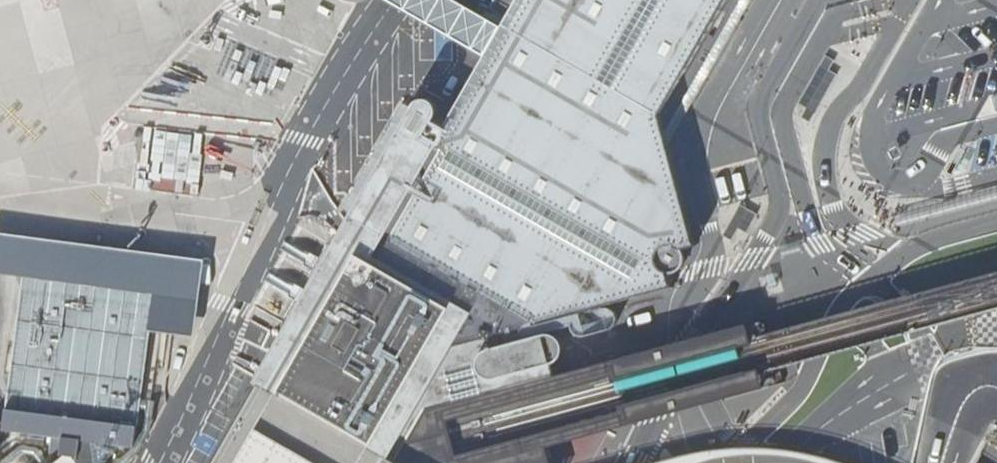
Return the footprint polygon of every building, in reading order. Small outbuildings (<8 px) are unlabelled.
[(411,408),(545,373),(541,357),(546,355),(548,353),(551,349),(553,344),(552,338),(551,335),(548,332),(546,329),(543,328),(540,327),(537,327),(533,327),(531,317),(573,315),(675,287),(672,274),(677,273),(681,272),(684,269),(686,267),(687,263),(688,259),(688,255),(687,252),(685,249),(699,246),(664,115),(730,0),(518,0),(502,28),(452,0),(381,0),(390,5),(485,59),(445,128),(433,122),(436,115),(437,112),(437,108),(434,103),(432,100),(428,98),(424,98),(421,98),(418,100),(415,102),(411,107),(370,178),(333,215),(304,267),(281,308),(248,366),(216,424),(193,462),(379,462),(411,408)] [(807,112),(802,121),(810,126),(837,78),(829,74),(834,64),(826,59),(799,107),(807,112)] [(896,227),(996,200),(996,189),(893,217),(894,222),(896,227)] [(724,237),(733,242),(740,230),(748,234),(758,216),(741,206),(724,237)] [(0,233),(0,275),(23,278),(59,283),(64,242),(0,233)] [(783,250),(785,257),(806,252),(804,245),(803,241),(782,247),(783,250)] [(79,457),(80,457),(98,459),(101,442),(104,443),(134,447),(136,427),(138,427),(141,404),(151,405),(161,333),(171,256),(64,242),(59,283),(23,278),(3,430),(40,435),(38,451),(50,453),(50,454),(65,456),(73,457),(79,458),(79,457)] [(204,260),(171,256),(161,333),(194,337),(204,260)] [(610,373),(611,377),(749,340),(748,334),(744,320),(545,373),(411,408),(379,462),(543,462),(538,445),(762,385),(757,369),(756,365),(618,403),(619,407),(446,451),(439,418),(610,373)] [(98,459),(80,457),(79,462),(101,462),(104,443),(101,442),(98,459)]
